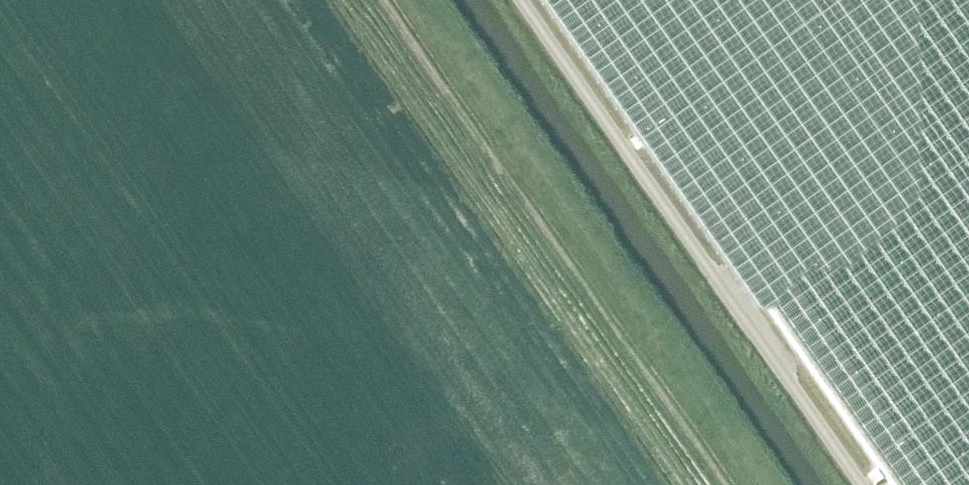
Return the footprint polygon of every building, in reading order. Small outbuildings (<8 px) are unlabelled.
[(889,484),(968,484),(968,0),(555,0),(889,484)]
